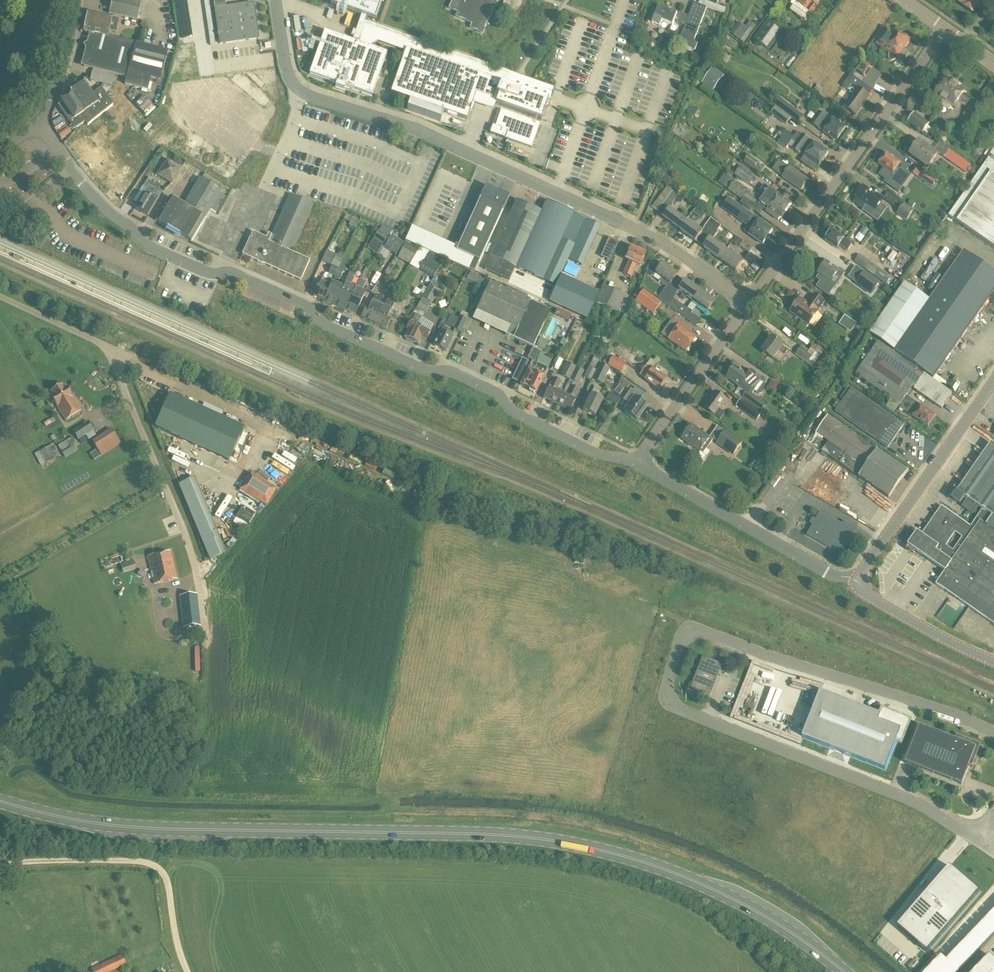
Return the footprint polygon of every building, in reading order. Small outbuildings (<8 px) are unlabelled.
[(141,2),(133,0),(111,0),(109,14),(137,20),(141,2)] [(225,0),(222,0),(214,1),(220,44),(258,38),(253,3),(226,7),(225,0)] [(330,5),(361,16),(356,31),(354,31),(352,37),(354,38),(352,42),(324,32),(310,74),(337,84),(335,87),(344,90),(345,87),(372,96),(379,76),(395,82),(391,92),(467,119),(473,104),(493,111),(495,104),(543,120),(555,88),(507,71),(506,74),(364,24),(366,18),(375,21),(382,0),(332,0),(330,5)] [(482,33),(497,0),(452,0),(448,8),(450,9),(457,12),(455,16),(459,18),(465,21),(471,24),(471,23),(471,24),(470,28),(482,33)] [(796,1),(807,10),(812,3),(817,7),(822,0),(796,0),(796,1)] [(956,0),(973,12),(981,0),(956,0)] [(708,14),(710,10),(707,9),(707,7),(694,2),(689,16),(671,9),(670,11),(658,7),(657,10),(653,9),(648,22),(660,26),(662,21),(673,25),(674,22),(685,26),(682,33),(678,43),(695,50),(698,43),(693,42),(695,38),(705,13),(708,14)] [(332,20),(334,11),(329,9),(326,18),(332,20)] [(160,80),(168,51),(107,35),(108,31),(116,33),(119,19),(111,17),(88,12),(88,14),(86,15),(85,18),(87,20),(84,32),(92,34),(84,66),(127,77),(125,84),(148,90),(151,78),(160,80)] [(768,21),(753,40),(758,43),(755,47),(764,53),(766,55),(769,51),(770,52),(784,33),(784,32),(768,21)] [(738,38),(746,27),(739,22),(730,32),(738,38)] [(744,43),(756,26),(753,24),(740,40),(744,43)] [(644,33),(638,29),(634,36),(640,40),(644,33)] [(874,41),(890,53),(888,55),(888,57),(888,60),(891,61),(893,61),(895,60),(897,58),(903,61),(909,52),(904,48),(910,39),(905,35),(904,37),(895,31),(894,34),(887,29),(886,31),(882,29),(874,41)] [(862,82),(864,79),(865,80),(873,68),(861,60),(853,72),(854,72),(852,75),(862,82)] [(228,73),(265,107),(273,98),(236,65),(228,73)] [(723,74),(713,67),(702,83),(712,90),(723,74)] [(874,87),(882,76),(873,69),(864,81),(874,87)] [(679,70),(676,80),(692,85),(695,75),(679,70)] [(862,82),(852,75),(851,74),(843,86),(848,90),(852,84),(858,88),(844,107),(856,115),(869,96),(861,90),(865,85),(862,82)] [(70,94),(61,100),(62,103),(73,119),(69,122),(71,125),(74,129),(78,126),(85,122),(87,125),(114,107),(101,88),(92,94),(81,78),(66,88),(70,94)] [(957,87),(960,83),(954,78),(951,83),(946,79),(935,94),(943,100),(941,104),(949,110),(951,106),(953,107),(963,92),(957,87)] [(776,107),(789,116),(794,109),(778,98),(774,105),(776,107)] [(279,120),(284,107),(275,103),(270,116),(279,120)] [(689,112),(688,113),(695,117),(699,109),(692,105),(692,107),(689,112)] [(789,116),(776,107),(771,113),(787,125),(792,118),(789,116)] [(813,125),(823,132),(836,142),(846,128),(834,118),(832,121),(821,113),(819,111),(810,123),(813,125)] [(914,113),(908,121),(907,122),(923,133),(929,123),(914,113)] [(504,138),(529,147),(535,130),(498,117),(495,126),(493,126),(490,133),(504,138)] [(786,148),(793,138),(785,132),(782,130),(778,135),(781,138),(778,142),(786,148)] [(811,148),(825,158),(829,152),(815,142),(815,143),(810,139),(802,134),(802,135),(798,132),(794,138),(804,145),(806,144),(811,148)] [(408,137),(401,134),(400,134),(396,142),(405,146),(408,137)] [(825,158),(811,148),(806,144),(804,145),(794,138),(797,141),(792,148),(800,153),(800,152),(805,156),(801,162),(815,172),(825,158)] [(928,168),(938,154),(919,140),(909,154),(928,168)] [(448,200),(460,168),(393,145),(391,145),(385,143),(381,144),(383,152),(382,155),(385,165),(384,169),(399,175),(403,174),(405,178),(410,180),(411,183),(419,186),(414,187),(412,193),(413,195),(410,204),(444,216),(449,202),(448,200)] [(949,150),(948,152),(944,157),(966,173),(972,165),(949,150)] [(886,154),(885,153),(878,161),(880,163),(879,164),(884,168),(879,175),(887,181),(896,170),(903,175),(907,169),(900,163),(900,164),(886,153),(886,154)] [(754,170),(759,162),(749,155),(743,162),(754,170)] [(989,158),(949,216),(993,248),(993,162),(989,158)] [(166,159),(164,162),(156,175),(172,184),(180,171),(182,168),(166,159)] [(773,169),(778,172),(778,173),(783,176),(782,177),(801,191),(809,180),(790,167),(789,168),(779,160),(773,169)] [(750,185),(756,176),(741,166),(740,167),(735,175),(750,185)] [(937,180),(918,167),(913,174),(932,187),(937,180)] [(221,191),(223,187),(203,175),(201,179),(200,178),(183,205),(187,208),(205,218),(202,224),(209,227),(212,222),(215,224),(220,216),(216,214),(226,197),(220,194),(222,191),(221,191)] [(246,206),(241,216),(247,219),(246,223),(250,234),(242,254),(300,281),(310,260),(302,257),(310,235),(315,236),(320,221),(316,219),(320,208),(313,206),(315,202),(256,176),(250,190),(248,189),(241,204),(246,206)] [(781,219),(786,212),(764,196),(760,201),(758,200),(759,197),(729,176),(723,186),(728,190),(743,200),(741,203),(750,210),(751,209),(760,215),(764,209),(766,211),(765,212),(778,221),(780,218),(781,219)] [(159,198),(153,194),(155,189),(149,185),(146,190),(143,195),(143,194),(135,208),(148,216),(156,202),(159,198)] [(764,185),(759,192),(764,196),(786,212),(791,204),(764,185)] [(876,195),(863,186),(855,196),(857,197),(853,202),(864,210),(868,205),(869,206),(874,199),(880,203),(883,199),(899,210),(897,214),(907,221),(914,210),(904,203),(891,194),(888,192),(884,198),(877,193),(876,195)] [(509,197),(505,195),(487,187),(486,188),(482,187),(477,198),(481,199),(476,209),(460,245),(458,250),(457,252),(471,258),(479,262),(480,261),(485,268),(490,257),(483,253),(504,207),(509,197)] [(659,210),(666,214),(663,218),(679,230),(686,220),(670,209),(673,205),(672,204),(676,199),(681,203),(685,199),(679,195),(674,191),(667,200),(666,200),(659,210)] [(187,208),(183,205),(169,197),(155,220),(167,227),(165,229),(172,233),(187,208)] [(744,231),(763,244),(773,230),(760,220),(759,221),(729,199),(723,208),(747,225),(746,226),(748,227),(744,231)] [(516,267),(541,212),(516,200),(490,257),(485,268),(484,269),(500,277),(501,276),(509,280),(515,267),(516,267)] [(542,280),(561,239),(573,213),(546,201),(541,212),(516,267),(542,280)] [(191,242),(202,224),(205,218),(187,208),(172,233),(178,237),(180,235),(191,242)] [(694,226),(686,220),(679,230),(695,241),(698,238),(702,241),(716,222),(711,218),(704,228),(702,232),(697,228),(699,225),(696,223),(694,226)] [(600,226),(600,225),(586,219),(586,220),(585,220),(574,245),(568,259),(581,265),(597,231),(600,226)] [(726,235),(733,240),(744,227),(737,221),(726,235)] [(704,247),(720,259),(726,250),(713,240),(719,231),(718,230),(721,225),(716,222),(702,241),(706,244),(704,247)] [(864,226),(859,233),(865,237),(869,230),(864,226)] [(382,245),(388,235),(380,229),(373,239),(382,245)] [(837,249),(839,245),(847,251),(852,244),(844,238),(845,238),(832,229),(824,240),(837,249)] [(209,235),(197,232),(194,244),(223,250),(227,234),(210,231),(209,235)] [(398,239),(391,235),(384,247),(390,251),(398,239)] [(737,237),(732,243),(738,247),(742,241),(737,237)] [(610,261),(619,242),(609,238),(600,257),(610,261)] [(574,245),(561,239),(542,280),(544,281),(555,286),(560,275),(568,259),(574,245)] [(399,252),(403,243),(398,240),(394,250),(399,252)] [(749,253),(753,248),(743,241),(739,246),(749,253)] [(410,265),(419,249),(405,242),(397,259),(410,265)] [(625,259),(628,261),(622,274),(631,278),(637,265),(640,266),(645,254),(630,247),(625,259)] [(914,248),(910,253),(915,257),(920,252),(914,248)] [(736,271),(743,262),(726,250),(720,259),(736,271)] [(904,257),(894,250),(888,259),(898,266),(904,257)] [(993,292),(993,272),(964,251),(930,300),(904,283),(870,333),(934,378),(993,292)] [(434,277),(443,261),(428,253),(419,270),(434,277)] [(335,277),(340,264),(343,257),(336,254),(331,265),(332,265),(328,274),(335,277)] [(859,254),(854,262),(886,284),(891,277),(859,254)] [(26,261),(15,256),(14,260),(24,264),(26,261)] [(579,267),(568,262),(564,271),(575,277),(579,267)] [(831,282),(836,275),(841,279),(846,272),(840,268),(838,270),(826,262),(818,273),(831,282)] [(340,264),(335,277),(340,279),(344,271),(343,270),(345,266),(340,264)] [(655,273),(661,278),(659,281),(667,287),(669,284),(670,284),(676,275),(662,264),(655,273)] [(477,284),(482,286),(483,286),(485,281),(487,277),(471,271),(468,276),(478,281),(477,284)] [(864,272),(856,283),(871,294),(879,282),(864,272)] [(586,319),(599,292),(560,275),(555,286),(549,302),(586,319)] [(330,287),(332,282),(331,282),(332,279),(329,278),(328,280),(322,278),(320,282),(314,296),(324,301),(330,287)] [(692,300),(699,291),(685,280),(678,290),(683,293),(680,297),(684,300),(687,296),(692,300)] [(533,348),(550,311),(489,283),(485,281),(483,286),(482,286),(472,308),(476,310),(476,311),(509,326),(505,334),(533,348)] [(341,291),(340,291),(333,288),(334,283),(332,282),(330,287),(324,301),(334,305),(341,291)] [(351,296),(355,287),(344,282),(340,291),(341,291),(334,305),(345,310),(351,296)] [(438,287),(432,283),(430,286),(429,285),(422,298),(416,309),(425,313),(431,303),(432,303),(438,291),(437,290),(438,287)] [(618,312),(625,296),(602,286),(595,302),(618,312)] [(351,296),(345,310),(355,314),(361,301),(363,302),(365,297),(360,295),(362,290),(359,289),(355,287),(351,296)] [(663,302),(670,292),(665,288),(658,298),(663,302)] [(653,314),(661,302),(643,289),(635,302),(653,314)] [(707,311),(714,301),(699,291),(692,300),(707,311)] [(670,292),(663,302),(668,305),(675,295),(670,292)] [(818,311),(825,302),(814,294),(807,303),(800,297),(790,312),(808,325),(819,311),(818,311)] [(374,323),(381,305),(380,305),(383,298),(376,295),(375,295),(372,301),(369,310),(366,308),(361,318),(374,323)] [(381,305),(374,323),(386,329),(390,320),(391,316),(389,315),(391,310),(394,303),(387,300),(384,307),(381,305)] [(553,313),(570,321),(574,314),(556,305),(553,313)] [(697,325),(700,320),(691,313),(693,311),(687,307),(682,315),(697,325)] [(457,320),(453,329),(462,333),(467,320),(470,315),(462,311),(460,316),(459,316),(457,320)] [(415,314),(411,322),(406,329),(408,330),(404,337),(418,344),(421,338),(425,340),(430,332),(418,325),(422,318),(415,314)] [(851,332),(857,323),(845,315),(839,324),(851,332)] [(342,323),(351,327),(354,320),(345,316),(342,323)] [(554,317),(547,336),(556,339),(563,321),(554,317)] [(669,338),(668,339),(686,352),(696,337),(678,325),(673,321),(667,328),(673,332),(669,338)] [(442,329),(441,332),(440,332),(434,346),(446,352),(452,338),(454,334),(450,332),(450,329),(446,328),(442,329)] [(595,332),(592,337),(599,340),(601,335),(595,332)] [(603,335),(601,341),(608,344),(611,339),(603,335)] [(541,337),(537,345),(538,345),(543,348),(544,349),(548,341),(541,337)] [(773,359),(779,352),(785,356),(789,350),(783,346),(784,345),(772,337),(761,351),(773,359)] [(913,387),(915,388),(915,389),(942,408),(952,394),(925,375),(921,373),(921,372),(879,342),(856,374),(900,405),(901,406),(907,396),(913,387)] [(542,352),(534,345),(533,348),(532,347),(527,359),(531,361),(520,385),(529,389),(529,392),(534,394),(535,392),(536,393),(548,368),(536,363),(542,352)] [(823,352),(813,345),(809,351),(802,346),(795,355),(813,367),(814,365),(819,368),(825,360),(820,357),(823,352)] [(612,356),(607,353),(602,363),(607,366),(608,366),(621,373),(626,363),(612,356)] [(601,358),(595,355),(594,357),(593,357),(588,367),(583,378),(590,381),(596,370),(595,370),(601,358)] [(561,367),(565,359),(560,356),(556,364),(561,367)] [(513,378),(519,381),(529,362),(522,359),(513,378)] [(570,380),(570,379),(576,367),(567,363),(560,375),(569,379),(570,380)] [(600,364),(592,380),(601,384),(606,375),(609,377),(612,371),(609,369),(609,368),(600,364)] [(639,375),(645,379),(645,380),(658,390),(666,378),(653,368),(652,369),(646,365),(639,375)] [(735,366),(727,378),(739,387),(739,388),(746,393),(742,398),(742,399),(761,413),(767,405),(752,395),(755,391),(759,394),(761,393),(766,387),(765,382),(763,380),(751,371),(748,375),(735,366)] [(562,393),(557,405),(570,411),(575,399),(580,390),(579,390),(582,385),(578,383),(584,371),(576,367),(570,379),(570,380),(569,379),(562,393)] [(557,405),(562,393),(557,390),(561,381),(553,377),(549,386),(549,387),(543,398),(557,405)] [(626,390),(630,384),(621,377),(618,381),(617,383),(626,390)] [(781,385),(773,380),(768,387),(775,393),(781,385)] [(66,420),(73,415),(81,411),(72,397),(73,396),(67,387),(65,389),(62,385),(51,392),(53,396),(51,397),(57,407),(57,406),(66,420)] [(595,386),(591,394),(583,410),(595,416),(603,400),(596,397),(600,389),(595,386)] [(833,407),(837,410),(836,412),(888,448),(904,425),(852,389),(848,386),(840,398),(844,400),(842,403),(838,400),(833,407)] [(623,400),(628,404),(623,410),(637,420),(647,406),(640,401),(645,394),(635,387),(633,390),(631,389),(623,400)] [(720,410),(724,404),(726,406),(729,402),(727,400),(715,392),(709,401),(710,402),(705,408),(715,415),(719,409),(720,410)] [(169,396),(155,427),(228,460),(242,429),(169,396)] [(913,417),(913,416),(929,427),(936,417),(920,406),(920,405),(911,399),(907,396),(901,406),(900,405),(899,407),(903,410),(913,417)] [(756,421),(761,414),(741,399),(736,406),(756,421)] [(828,416),(816,433),(811,443),(822,451),(890,498),(908,472),(828,416)] [(88,440),(96,435),(88,421),(72,431),(78,441),(86,436),(88,440)] [(682,439),(700,452),(703,454),(713,440),(710,438),(692,425),(682,439)] [(716,443),(730,453),(734,455),(743,442),(739,440),(734,436),(726,429),(716,443)] [(101,455),(120,443),(111,430),(93,442),(101,455)] [(70,445),(75,441),(72,437),(58,445),(62,452),(69,447),(68,444),(69,444),(70,445)] [(278,464),(285,445),(275,441),(268,460),(278,464)] [(60,455),(53,443),(40,451),(39,450),(34,453),(41,466),(60,455)] [(991,444),(958,492),(957,492),(952,500),(960,505),(965,497),(967,498),(962,505),(974,513),(978,506),(983,509),(970,526),(941,506),(921,535),(917,532),(908,545),(906,548),(913,553),(915,550),(945,571),(936,584),(993,625),(993,445),(991,444)] [(289,445),(272,480),(283,486),(300,450),(289,445)] [(755,461),(752,465),(752,468),(762,476),(771,464),(761,456),(756,462),(755,461)] [(294,474),(303,463),(299,460),(290,471),(294,474)] [(811,482),(827,497),(847,475),(831,461),(811,482)] [(277,489),(250,473),(239,490),(266,506),(277,489)] [(209,559),(224,553),(193,478),(178,484),(209,559)] [(234,514),(242,521),(250,513),(243,506),(234,514)] [(214,513),(218,523),(223,521),(218,511),(214,513)] [(810,524),(813,525),(808,535),(830,548),(832,545),(843,552),(856,529),(844,522),(843,525),(821,513),(816,521),(813,519),(810,524)] [(226,540),(231,537),(225,525),(220,528),(226,540)] [(153,583),(175,579),(170,551),(147,556),(153,583)] [(164,601),(154,609),(158,615),(169,607),(164,601)] [(196,603),(180,604),(183,636),(199,634),(196,603)] [(889,657),(870,648),(866,658),(885,666),(889,657)] [(710,696),(723,664),(703,657),(692,683),(690,683),(688,689),(701,695),(702,693),(710,696)] [(821,693),(804,739),(886,771),(897,743),(902,745),(910,722),(882,712),(881,716),(821,693)] [(920,726),(905,764),(962,785),(969,766),(972,768),(973,766),(972,765),(979,746),(958,738),(959,737),(957,736),(956,740),(920,726)] [(979,892),(949,866),(898,926),(927,952),(979,892)] [(993,936),(993,911),(947,960),(941,955),(925,971),(959,971),(993,936)] [(971,971),(993,971),(993,959),(988,954),(971,971)] [(122,966),(118,957),(99,965),(102,971),(108,971),(122,966)]
